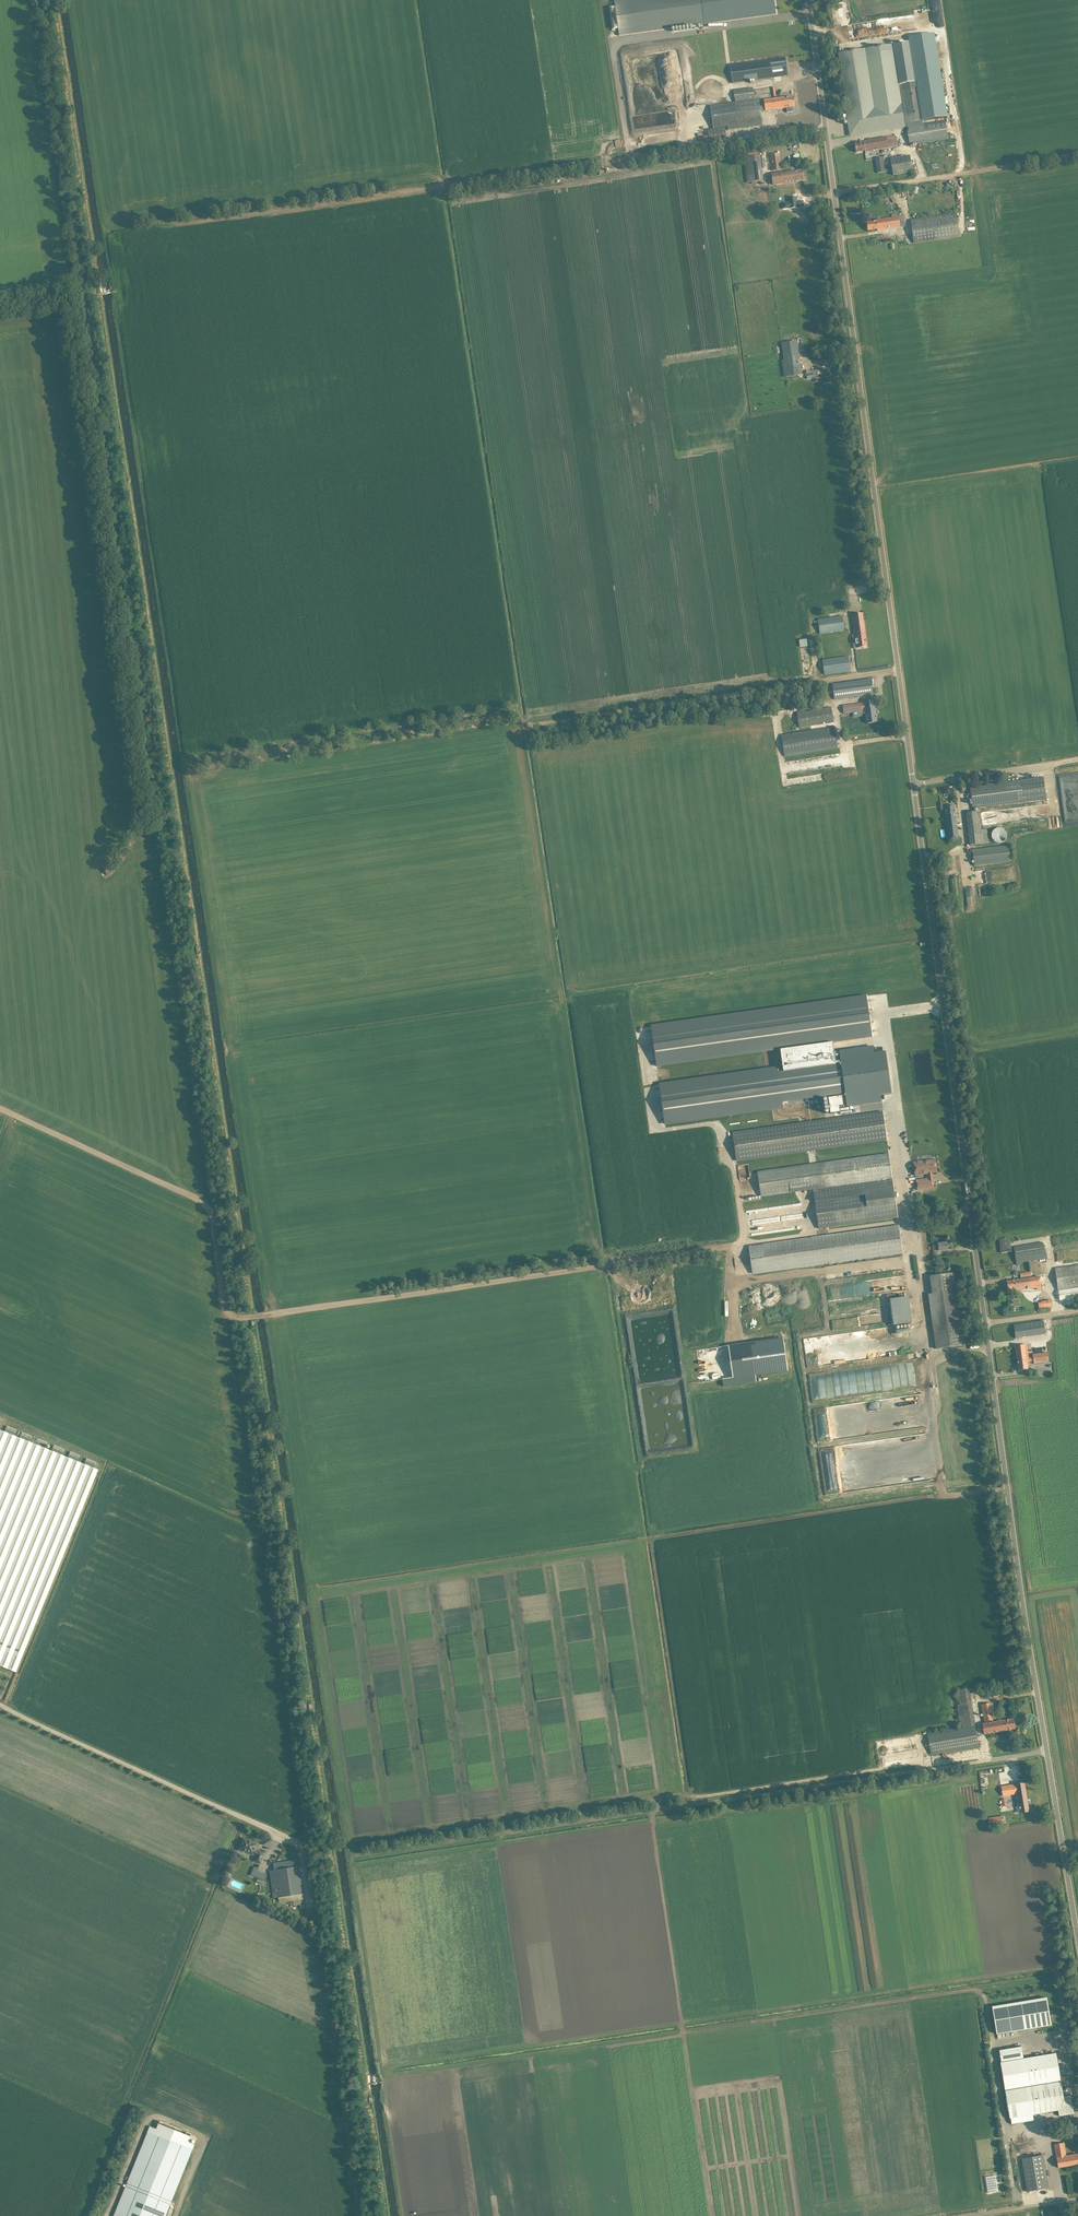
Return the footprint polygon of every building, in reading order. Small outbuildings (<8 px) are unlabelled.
[(618,37),(772,17),(770,0),(624,0),(613,1),(618,37)] [(909,38),(910,42),(923,121),(948,117),(934,34),(909,38)] [(905,126),(898,85),(900,85),(915,82),(909,42),(838,53),(848,112),(846,112),(848,124),(849,124),(850,126),(850,127),(851,129),(852,130),(853,131),(855,132),(857,133),(858,133),(860,133),(874,131),(905,126)] [(785,57),(780,58),(730,65),(733,83),(788,76),(785,57)] [(703,99),(721,100),(722,81),(704,81),(703,99)] [(917,90),(915,82),(900,85),(901,91),(903,106),(905,119),(906,123),(907,123),(910,123),(922,121),(917,90)] [(757,95),(692,104),(696,131),(714,129),(724,127),(728,127),(762,122),(760,112),(778,109),(787,108),(787,113),(788,113),(788,112),(793,112),(793,107),(795,106),(794,97),(790,98),(790,97),(775,99),(770,100),(761,101),(759,101),(758,101),(757,95)] [(910,145),(948,139),(946,122),(945,121),(926,124),(923,124),(922,121),(910,123),(907,123),(908,127),(907,127),(910,145)] [(894,137),(869,141),(863,141),(863,142),(855,144),(856,152),(865,151),(865,152),(895,147),(894,137)] [(782,169),(780,154),(770,155),(772,171),(782,169)] [(759,156),(745,158),(744,158),(747,183),(764,181),(760,156),(759,156)] [(910,156),(891,159),(893,175),(913,172),(910,156)] [(878,173),(885,172),(883,157),(875,158),(878,173)] [(773,185),(794,183),(793,176),(791,176),(791,171),(772,174),(773,185)] [(795,171),(791,171),(791,176),(793,176),(794,183),(796,182),(796,181),(804,180),(803,171),(795,172),(795,171)] [(790,199),(791,199),(792,207),(791,207),(791,208),(792,208),(792,207),(795,207),(796,207),(800,206),(799,200),(798,195),(799,195),(798,195),(794,196),(790,196),(790,199)] [(957,213),(910,219),(914,243),(960,237),(960,236),(961,236),(961,234),(959,234),(957,213)] [(887,229),(890,229),(905,227),(904,216),(899,217),(896,217),(881,219),(876,220),(876,221),(867,223),(868,231),(870,231),(875,230),(877,230),(877,231),(880,231),(883,230),(887,229)] [(802,373),(798,341),(795,341),(781,343),(786,377),(803,375),(802,374),(802,373)] [(829,369),(811,372),(811,373),(812,378),(821,377),(822,384),(831,382),(829,369)] [(863,613),(852,615),(856,645),(858,645),(858,648),(868,647),(863,613)] [(845,630),(843,616),(818,619),(820,634),(845,630)] [(808,635),(801,636),(801,649),(809,649),(808,635)] [(848,656),(823,660),(825,675),(850,671),(848,656)] [(873,694),(871,679),(832,684),(834,699),(873,694)] [(876,715),(874,701),(869,702),(843,705),(844,711),(844,713),(859,711),(865,711),(866,716),(867,723),(871,723),(877,722),(876,715)] [(800,728),(810,726),(810,728),(811,729),(817,728),(817,725),(834,722),(832,707),(798,713),(800,728)] [(835,726),(811,730),(783,735),(781,735),(785,757),(800,754),(838,748),(835,728),(835,726)] [(845,764),(845,756),(837,755),(837,763),(845,764)] [(1044,777),(970,787),(973,809),(1007,805),(1047,800),(1044,777)] [(944,810),(948,840),(958,838),(954,805),(945,806),(945,810),(944,810)] [(971,846),(988,843),(990,843),(988,831),(987,832),(986,830),(981,830),(979,812),(967,813),(971,846)] [(1045,836),(1044,823),(995,829),(997,842),(1045,836)] [(975,867),(1011,862),(1009,846),(973,851),(975,867)] [(872,1035),(867,995),(651,1025),(656,1065),(872,1035)] [(834,1053),(833,1042),(781,1050),(784,1071),(836,1064),(834,1053)] [(875,1053),(874,1046),(839,1051),(841,1064),(660,1089),(664,1117),(845,1091),(847,1105),(881,1100),(881,1093),(891,1092),(886,1051),(875,1053)] [(835,1107),(839,1106),(844,1105),(842,1096),(828,1098),(831,1114),(836,1113),(835,1107)] [(737,1162),(887,1141),(883,1111),(733,1132),(737,1162)] [(819,1229),(898,1218),(889,1154),(757,1172),(761,1197),(813,1190),(819,1229)] [(935,1160),(930,1160),(914,1162),(915,1170),(916,1176),(927,1174),(928,1181),(916,1182),(917,1190),(934,1188),(933,1180),(931,1180),(930,1174),(932,1173),(937,1172),(935,1160)] [(753,1275),(824,1265),(903,1254),(899,1225),(749,1246),(753,1275)] [(997,1240),(999,1253),(1009,1251),(1009,1250),(1009,1248),(1008,1248),(1005,1248),(1004,1239),(1003,1239),(1001,1239),(1001,1240),(999,1240),(997,1240)] [(939,1251),(948,1249),(947,1242),(942,1243),(932,1244),(933,1250),(939,1249),(939,1250),(939,1251)] [(1016,1263),(1017,1265),(1019,1265),(1018,1263),(1019,1263),(1034,1261),(1045,1259),(1046,1259),(1043,1242),(1014,1247),(1016,1263)] [(1055,1268),(1058,1291),(1077,1288),(1077,1265),(1055,1268)] [(964,1345),(955,1275),(954,1273),(930,1276),(932,1294),(928,1294),(935,1349),(964,1345)] [(1012,1291),(1017,1290),(1042,1287),(1040,1276),(1007,1281),(1008,1290),(1012,1289),(1012,1291)] [(912,1323),(909,1297),(890,1299),(894,1325),(912,1323)] [(1039,1309),(1051,1307),(1052,1307),(1051,1300),(1047,1300),(1041,1301),(1041,1302),(1038,1303),(1039,1309)] [(1016,1338),(1045,1334),(1043,1321),(1014,1325),(1016,1338)] [(1028,1369),(1027,1363),(1027,1362),(1033,1361),(1034,1364),(1048,1362),(1047,1353),(1032,1355),(1033,1357),(1028,1358),(1027,1345),(1016,1346),(1019,1370),(1028,1369)] [(786,1380),(782,1347),(696,1358),(700,1391),(786,1380)] [(876,1380),(876,1386),(894,1386),(895,1381),(887,1381),(887,1382),(880,1381),(881,1374),(879,1374),(879,1380),(876,1380)] [(16,1673),(98,1470),(0,1430),(0,1666),(16,1673)] [(989,1699),(1010,1695),(1008,1688),(992,1691),(992,1692),(988,1693),(989,1699)] [(990,1703),(985,1704),(981,1704),(984,1724),(983,1724),(984,1734),(1006,1730),(1012,1729),(1015,1728),(1014,1719),(1010,1720),(1010,1719),(993,1722),(990,1703)] [(979,1748),(975,1725),(965,1727),(961,1727),(928,1733),(928,1734),(931,1755),(948,1752),(979,1748)] [(1024,1783),(1019,1784),(1001,1786),(1002,1796),(1015,1794),(1017,1806),(1019,1806),(1020,1813),(1024,1813),(1029,1812),(1024,1783)] [(1002,1824),(1001,1816),(988,1818),(990,1826),(1002,1824)] [(273,1899),(276,1898),(276,1903),(292,1901),(293,1905),(303,1904),(302,1895),(297,1860),(273,1864),(274,1870),(269,1871),(273,1899)] [(258,1871),(253,1869),(250,1875),(263,1880),(266,1874),(258,1871)] [(1047,1996),(992,2005),(997,2034),(1051,2025),(1047,1996)] [(1062,2096),(1060,2081),(1056,2053),(1023,2058),(1021,2046),(1003,2049),(1003,2047),(1000,2048),(1000,2050),(999,2050),(1000,2053),(1001,2059),(1001,2062),(1000,2062),(1005,2090),(1010,2118),(1032,2114),(1058,2110),(1059,2116),(1073,2113),(1070,2095),(1062,2096)] [(191,2143),(188,2142),(191,2134),(159,2121),(156,2129),(150,2126),(113,2215),(163,2215),(191,2143)] [(1058,2143),(1054,2144),(1058,2168),(1077,2165),(1077,2155),(1077,2154),(1066,2156),(1064,2142),(1058,2143)] [(1027,2192),(1049,2188),(1044,2156),(1022,2159),(1027,2192)]
